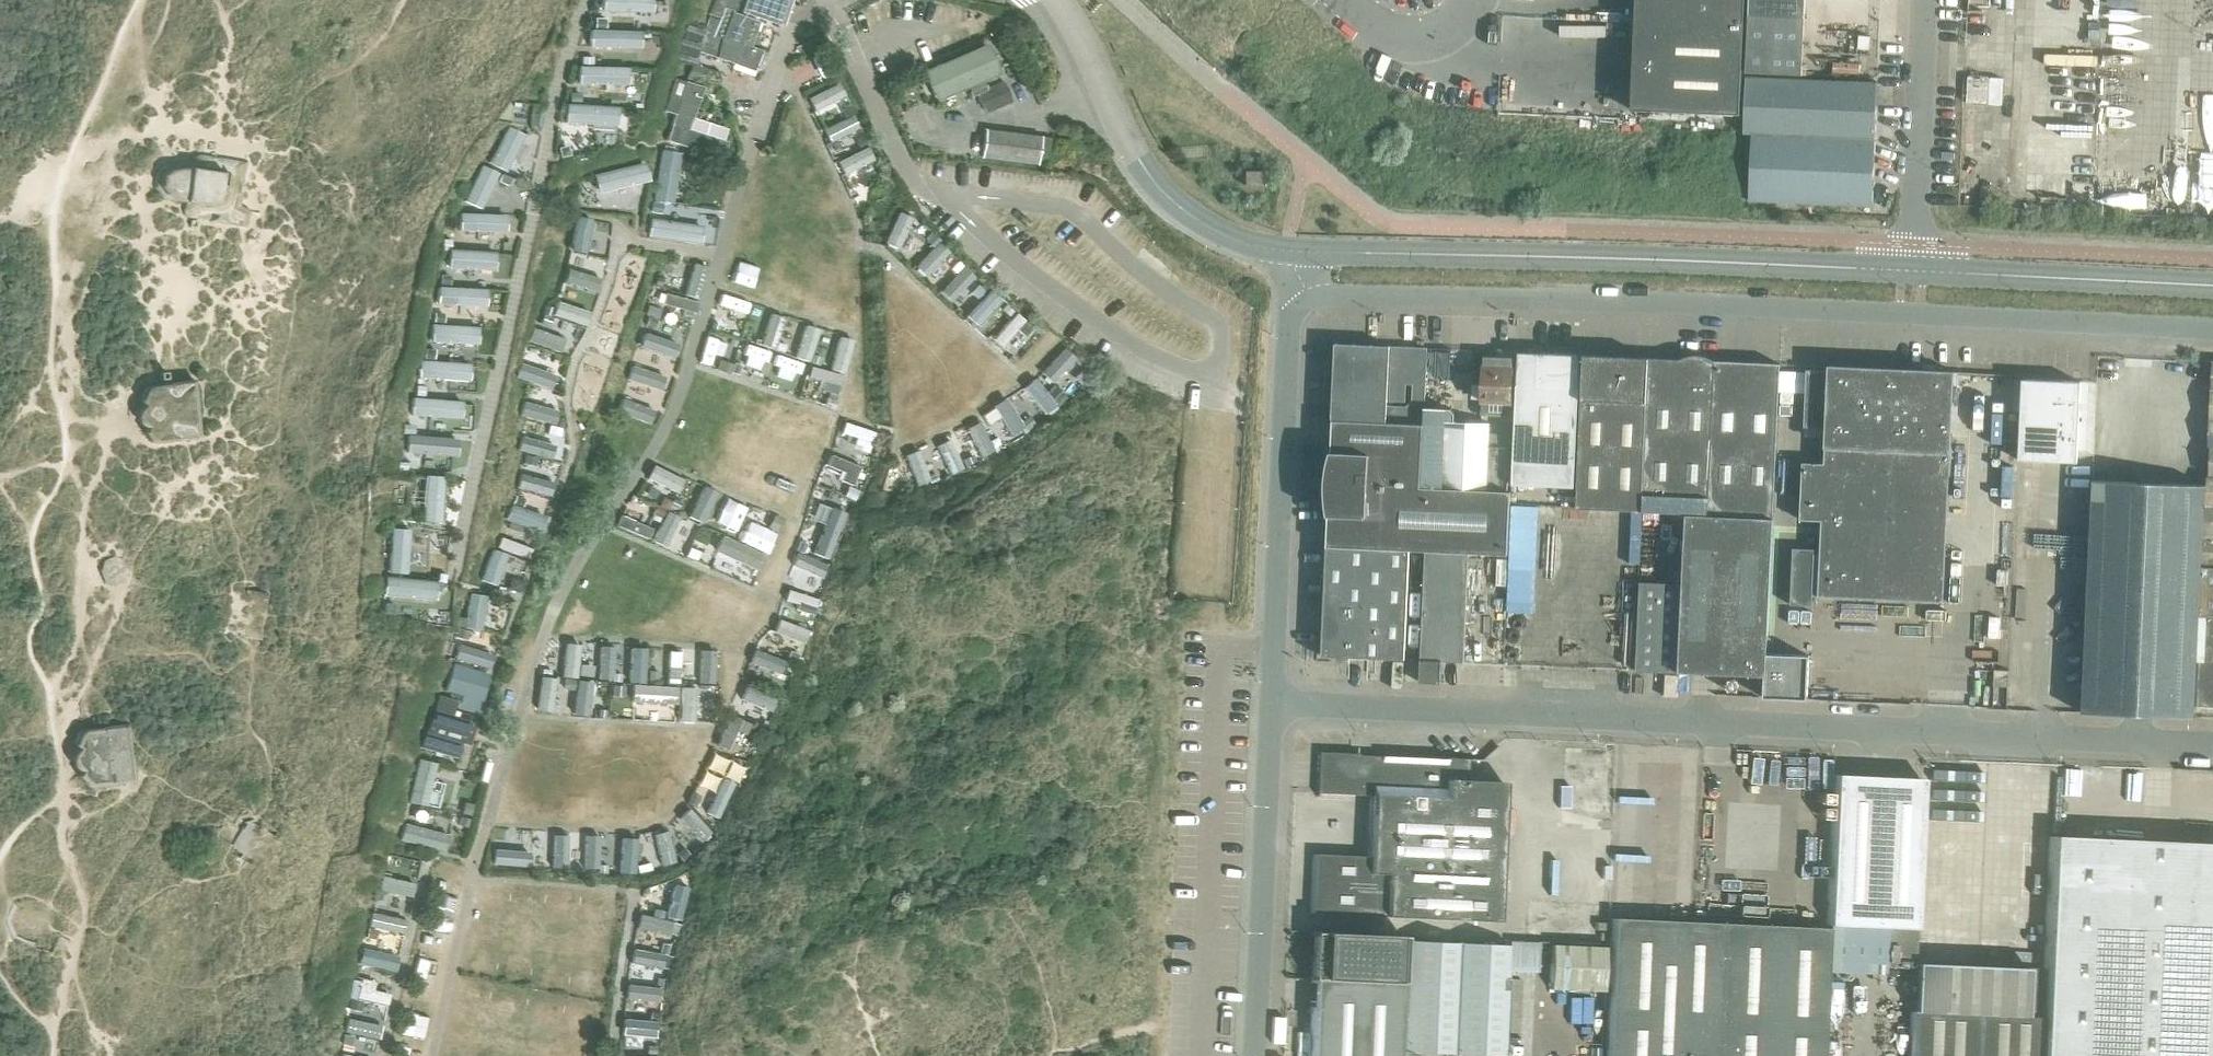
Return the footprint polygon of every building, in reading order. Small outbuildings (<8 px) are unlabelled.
[(710,13),(720,17),(724,7),(734,11),(738,0),(715,0),(710,13)] [(743,11),(777,23),(780,17),(786,0),(747,0),(743,11)] [(1634,21),(1744,26),(1745,0),(1635,0),(1634,21)] [(1806,0),(1750,0),(1749,14),(1805,16),(1806,0)] [(751,46),(760,20),(724,8),(720,19),(711,16),(708,26),(693,22),(680,60),(693,65),(698,50),(753,70),(761,50),(751,46)] [(1803,73),(1805,16),(1749,14),(1747,71),(1803,73)] [(604,19),(596,19),(595,28),(604,28),(604,19)] [(1744,26),(1634,21),(1630,109),(1739,114),(1744,26)] [(937,99),(967,85),(971,94),(976,91),(985,112),(1010,101),(1001,81),(983,89),(980,80),(997,73),(985,44),(924,71),(937,99)] [(1859,63),(1833,61),(1833,72),(1859,74),(1859,63)] [(693,64),(689,78),(714,87),(719,73),(693,64)] [(1872,204),(1877,81),(1746,76),(1743,132),(1752,133),(1750,198),(1872,204)] [(667,140),(719,157),(725,141),(690,128),(703,86),(678,78),(666,110),(675,113),(667,140)] [(807,95),(813,108),(842,95),(836,82),(807,95)] [(579,102),(579,93),(570,93),(570,102),(579,102)] [(845,117),(853,112),(849,105),(841,109),(845,117)] [(542,114),(534,113),(533,122),(540,124),(542,114)] [(506,169),(525,132),(509,124),(491,162),(506,169)] [(986,130),(982,157),(1036,164),(1048,165),(1051,138),(1040,136),(986,130)] [(866,145),(862,137),(856,141),(860,148),(866,145)] [(209,142),(207,150),(214,151),(216,144),(209,142)] [(844,171),(873,157),(868,147),(839,160),(844,171)] [(563,148),(560,148),(561,156),(568,154),(568,150),(563,148)] [(656,200),(675,201),(678,149),(660,148),(656,200)] [(240,210),(248,161),(201,154),(200,154),(199,154),(198,154),(197,154),(196,155),(195,155),(194,156),(193,156),(193,157),(192,158),(192,159),(191,159),(191,160),(190,167),(168,164),(157,172),(155,188),(163,198),(184,202),(182,210),(182,211),(182,212),(183,213),(183,214),(183,215),(184,216),(184,217),(185,217),(185,218),(186,218),(187,219),(188,219),(188,220),(189,220),(190,220),(197,221),(250,229),(252,217),(240,210)] [(594,173),(599,191),(649,178),(644,160),(594,173)] [(467,200),(484,207),(498,169),(481,163),(467,200)] [(876,177),(871,167),(864,171),(869,180),(876,177)] [(1267,170),(1248,170),(1248,185),(1267,185),(1267,170)] [(509,187),(514,178),(506,174),(501,183),(509,187)] [(577,206),(575,198),(567,200),(569,208),(577,206)] [(652,202),(651,211),(660,212),(661,204),(652,202)] [(885,241),(900,247),(914,216),(900,209),(885,241)] [(460,210),(460,229),(506,230),(507,212),(460,210)] [(649,233),(714,243),(718,214),(700,212),(698,222),(652,216),(649,233)] [(934,233),(926,241),(932,247),(940,239),(934,233)] [(957,261),(951,268),(955,272),(962,265),(957,261)] [(565,283),(598,289),(601,274),(568,268),(565,283)] [(941,289),(952,300),(972,279),(961,268),(941,289)] [(667,279),(657,276),(655,284),(665,287),(667,279)] [(488,305),(489,286),(439,284),(439,303),(488,305)] [(978,285),(972,292),(978,298),(985,291),(978,285)] [(978,324),(1001,299),(990,289),(966,314),(978,324)] [(557,299),(553,313),(587,322),(591,308),(557,299)] [(1013,311),(1006,304),(1001,309),(1008,316),(1013,311)] [(546,305),(543,314),(551,316),(554,308),(546,305)] [(661,310),(649,306),(647,314),(658,317),(661,310)] [(775,346),(786,316),(772,311),(761,341),(775,346)] [(443,322),(444,313),(436,313),(435,321),(443,322)] [(543,314),(540,323),(549,326),(552,318),(543,314)] [(655,327),(657,319),(648,316),(645,324),(655,327)] [(1023,321),(1016,329),(1023,336),(1030,328),(1023,321)] [(479,342),(480,324),(433,322),(432,339),(479,342)] [(795,355),(811,360),(820,327),(804,322),(795,355)] [(645,329),(639,343),(671,355),(676,341),(645,329)] [(561,347),(563,336),(534,330),(532,341),(561,347)] [(738,359),(758,366),(765,346),(745,340),(738,359)] [(783,352),(785,345),(777,342),(775,349),(783,352)] [(1333,419),(1425,423),(1425,407),(1428,347),(1336,343),(1333,419)] [(1064,345),(1042,371),(1054,381),(1076,356),(1064,345)] [(1449,373),(1450,349),(1430,348),(1429,373),(1449,373)] [(1514,351),(1499,350),(1499,357),(1484,356),(1483,400),(1512,401),(1514,351)] [(1581,354),(1518,351),(1512,483),(1563,486),(1563,491),(1575,491),(1581,354)] [(794,379),(800,359),(777,353),(771,372),(794,379)] [(1649,357),(1584,354),(1577,507),(1643,510),(1649,357)] [(813,355),(810,362),(818,365),(821,357),(813,355)] [(1649,357),(1643,510),(1708,513),(1715,360),(1649,357)] [(471,378),(472,361),(421,358),(420,376),(471,378)] [(771,360),(764,358),(761,367),(768,370),(771,360)] [(1778,363),(1747,362),(1715,360),(1708,513),(1708,514),(1774,517),(1781,363),(1778,363)] [(731,364),(721,361),(718,369),(729,372),(731,364)] [(741,365),(734,363),(731,372),(738,374),(741,365)] [(629,378),(660,387),(664,373),(633,364),(629,378)] [(1804,425),(1826,426),(1824,462),(1803,461),(1800,518),(1822,519),(1820,553),(1815,553),(1815,548),(1793,547),(1791,604),(1812,604),(1812,594),(1944,600),(1954,370),(1936,369),(1921,368),(1829,365),(1828,369),(1807,368),(1804,425)] [(165,372),(158,373),(159,380),(166,379),(165,372)] [(2081,380),(2023,378),(2019,459),(2077,462),(2081,380)] [(194,379),(149,386),(148,386),(147,387),(145,388),(144,390),(139,400),(144,406),(143,406),(141,408),(139,410),(138,412),(137,413),(137,414),(137,417),(137,418),(137,420),(138,422),(139,424),(141,426),(142,427),(144,428),(146,428),(144,433),(150,441),(152,442),(154,443),(156,444),(158,445),(202,439),(194,379)] [(1057,389),(1051,395),(1059,402),(1065,395),(1057,389)] [(650,423),(656,410),(624,395),(618,407),(650,423)] [(1008,397),(997,402),(1010,431),(1021,427),(1008,397)] [(524,434),(521,448),(561,457),(568,427),(554,424),(558,407),(526,400),(523,413),(549,419),(545,438),(524,434)] [(1425,423),(1422,486),(1442,487),(1507,490),(1510,446),(1489,445),(1490,422),(1445,420),(1446,408),(1425,407),(1425,423)] [(1037,426),(1029,417),(1022,422),(1029,432),(1037,426)] [(1327,546),(1410,550),(1426,550),(1469,552),(1509,554),(1512,490),(1507,490),(1442,487),(1422,486),(1425,423),(1333,419),(1327,546)] [(869,452),(876,430),(844,420),(840,435),(853,439),(850,446),(869,452)] [(1000,445),(997,438),(991,442),(994,448),(1000,445)] [(317,454),(307,504),(358,515),(368,464),(317,454)] [(972,454),(963,460),(966,466),(976,461),(972,454)] [(536,458),(526,455),(524,463),(534,465),(536,458)] [(408,470),(408,462),(401,462),(400,470),(408,470)] [(425,473),(423,519),(442,520),(443,473),(425,473)] [(2204,504),(2212,505),(2212,476),(2206,475),(2204,504)] [(2082,710),(2082,711),(2125,713),(2151,714),(2152,714),(2195,716),(2195,715),(2193,715),(2193,714),(2198,614),(2203,485),(2205,485),(2205,484),(2203,484),(2092,479),(2092,480),(2094,480),(2083,710),(2082,710)] [(520,508),(524,499),(516,496),(512,505),(520,508)] [(670,503),(663,499),(659,506),(667,510),(670,503)] [(678,511),(681,504),(674,501),(671,508),(678,511)] [(734,533),(744,511),(721,502),(712,523),(734,533)] [(2204,504),(2203,533),(2212,533),(2212,505),(2204,504)] [(665,509),(657,506),(653,514),(661,518),(665,509)] [(1681,671),(1683,671),(1767,675),(1766,695),(1806,697),(1808,654),(1768,653),(1774,517),(1708,514),(1687,513),(1683,584),(1685,584),(1681,671)] [(774,515),(769,526),(776,530),(781,519),(774,515)] [(841,522),(834,519),(831,528),(838,531),(841,522)] [(519,531),(521,526),(511,522),(509,527),(519,531)] [(705,537),(708,529),(700,525),(697,533),(705,537)] [(2204,537),(2203,564),(2212,564),(2212,537),(2204,537)] [(1327,546),(1327,560),(1322,655),(1405,659),(1410,550),(1327,546)] [(504,563),(506,551),(492,548),(485,579),(496,581),(500,562),(504,563)] [(134,573),(134,570),(134,566),(133,563),(131,560),(129,557),(127,555),(124,553),(121,552),(118,551),(114,550),(111,551),(108,552),(105,553),(102,555),(100,557),(98,560),(96,563),(95,566),(95,573),(96,576),(98,580),(100,582),(102,585),(105,587),(108,588),(111,589),(114,589),(118,589),(121,588),(124,587),(127,585),(129,582),(131,580),(133,576),(134,573)] [(1421,658),(1420,681),(1441,682),(1443,661),(1464,662),(1469,552),(1426,550),(1421,658)] [(830,554),(823,551),(819,560),(826,563),(830,554)] [(2201,566),(2199,614),(2212,615),(2212,567),(2201,566)] [(437,581),(444,582),(446,574),(439,573),(437,581)] [(518,592),(520,585),(510,582),(508,588),(518,592)] [(1683,584),(1641,582),(1637,669),(1681,671),(1685,584),(1683,584)] [(394,604),(385,603),(384,611),(393,612),(394,604)] [(2204,661),(2212,661),(2212,616),(2206,615),(2204,661)] [(774,631),(807,642),(812,628),(779,617),(774,631)] [(463,628),(465,619),(456,618),(454,627),(463,628)] [(465,639),(468,631),(457,628),(455,636),(465,639)] [(487,666),(491,652),(459,642),(455,656),(487,666)] [(630,702),(678,703),(679,684),(646,683),(647,646),(632,645),(630,702)] [(799,654),(790,651),(787,658),(796,661),(799,654)] [(2212,706),(2212,661),(2204,661),(2198,661),(2196,705),(2212,706)] [(592,676),(593,667),(581,666),(580,674),(592,676)] [(2009,686),(2010,669),(1995,669),(1995,685),(2009,686)] [(621,682),(621,674),(613,674),(612,681),(621,682)] [(573,689),(575,680),(566,678),(564,688),(573,689)] [(747,682),(741,697),(772,711),(779,695),(747,682)] [(624,686),(613,685),(613,695),(623,696),(624,686)] [(439,695),(423,747),(457,757),(461,742),(463,742),(468,744),(474,723),(473,722),(452,716),(456,701),(439,695)] [(605,708),(596,707),(595,717),(605,717),(605,708)] [(731,712),(717,740),(739,751),(753,723),(731,712)] [(137,782),(129,723),(86,729),(84,730),(82,731),(80,732),(79,734),(74,743),(78,748),(75,750),(74,752),(73,753),(72,756),(71,758),(71,760),(71,761),(73,764),(73,765),(75,767),(78,768),(81,770),(79,776),(83,782),(85,784),(87,785),(88,786),(90,787),(92,787),(93,788),(137,782)] [(1468,758),(1409,755),(1408,756),(1357,754),(1357,753),(1318,751),(1316,795),(1317,795),(1317,792),(1371,794),(1368,856),(1313,853),(1310,912),(1496,920),(1503,781),(1467,780),(1468,758)] [(429,803),(439,761),(420,757),(410,799),(429,803)] [(486,782),(491,762),(484,761),(479,780),(486,782)] [(1885,927),(1913,928),(1920,778),(1833,774),(1826,924),(1885,927)] [(692,792),(687,802),(694,806),(699,796),(692,792)] [(472,804),(465,801),(461,812),(469,815),(472,804)] [(224,850),(263,875),(281,844),(243,819),(238,827),(223,817),(213,833),(229,843),(224,850)] [(468,819),(460,817),(458,824),(466,826),(468,819)] [(563,871),(565,829),(534,827),(532,869),(563,871)] [(668,829),(655,833),(664,863),(677,859),(668,829)] [(509,831),(508,848),(525,849),(526,832),(509,831)] [(623,836),(623,870),(636,870),(636,835),(623,836)] [(2040,1055),(2212,1055),(2212,843),(2169,841),(2050,835),(2044,968),(2042,1013),(2042,1017),(2040,1055)] [(684,847),(677,853),(682,859),(688,853),(684,847)] [(637,865),(640,873),(652,870),(650,862),(637,865)] [(607,866),(599,865),(598,873),(607,874),(607,866)] [(668,916),(683,918),(688,885),(672,883),(668,916)] [(380,901),(383,899),(384,893),(376,891),(374,900),(380,901)] [(664,910),(654,908),(652,916),(662,918),(664,910)] [(1823,1013),(1826,927),(1612,918),(1607,1013),(1605,1055),(1821,1055),(1823,1013)] [(1911,968),(1913,928),(1885,927),(1883,967),(1911,968)] [(375,939),(377,930),(369,928),(367,937),(375,939)] [(1307,978),(1312,978),(1399,982),(1401,935),(1310,931),(1309,934),(1314,934),(1313,954),(1311,954),(1310,975),(1308,975),(1307,978)] [(1507,944),(1407,940),(1402,1055),(1415,1055),(1415,1054),(1469,1055),(1502,1055),(1507,944)] [(661,953),(668,954),(670,945),(663,943),(661,953)] [(1550,944),(1548,989),(1601,991),(1603,946),(1550,944)] [(394,969),(398,955),(365,946),(361,959),(394,969)] [(417,980),(435,984),(440,962),(421,958),(417,980)] [(388,1001),(389,991),(374,989),(376,980),(358,977),(355,996),(388,1001)] [(662,978),(654,977),(654,985),(661,986),(662,978)] [(1397,1013),(1399,982),(1312,978),(1312,982),(1310,1013),(1308,1055),(1396,1055),(1397,1013)] [(629,983),(627,996),(661,999),(662,986),(629,983)] [(358,1010),(361,1000),(350,998),(348,1008),(358,1010)] [(1582,1025),(1603,1024),(1602,999),(1582,999),(1582,1025)] [(409,1007),(405,1027),(421,1030),(425,1011),(409,1007)] [(1971,1013),(1911,1010),(1910,1013),(1908,1055),(2040,1055),(2042,1017),(1971,1013)] [(377,1038),(381,1023),(350,1015),(346,1030),(377,1038)] [(623,1032),(657,1034),(658,1020),(624,1017),(623,1032)] [(657,1046),(647,1045),(647,1053),(656,1053),(657,1046)]
